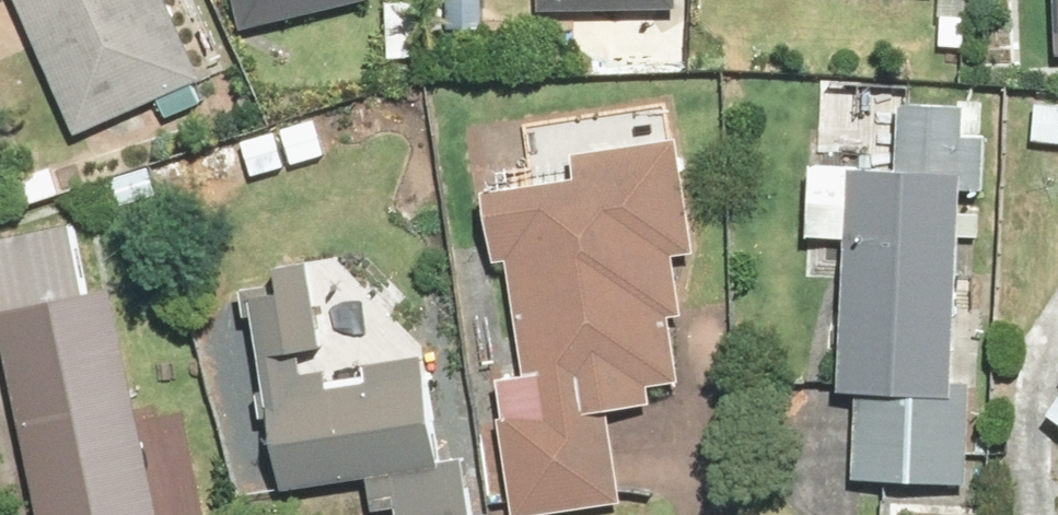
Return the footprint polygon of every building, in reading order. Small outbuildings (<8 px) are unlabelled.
[(74,139),(200,85),(163,0),(13,0),(74,139)] [(237,32),(366,0),(229,0),(237,32)] [(677,0),(536,0),(537,15),(678,12),(677,0)] [(888,170),(839,169),(830,397),(850,397),(847,484),(965,488),(969,383),(952,383),(959,192),(984,193),(986,138),(961,137),(962,107),(891,104),(888,170)] [(674,139),(568,155),(572,181),(480,195),(491,267),(506,265),(523,376),(495,380),(501,419),(495,420),(510,514),(554,514),(620,505),(606,412),(648,406),(645,389),(677,384),(667,318),(677,316),(669,259),(692,256),(674,139)] [(108,287),(85,291),(71,225),(0,240),(0,359),(32,514),(155,514),(108,287)] [(394,514),(466,514),(457,460),(448,461),(435,386),(430,387),(426,366),(420,367),(418,357),(358,367),(361,385),(323,392),(320,373),(299,377),(296,355),(318,351),(303,260),(269,265),(274,292),(244,297),(276,495),(364,480),(370,514),(393,511),(394,514)] [(1042,418),(1057,428),(1057,394),(1042,418)]
